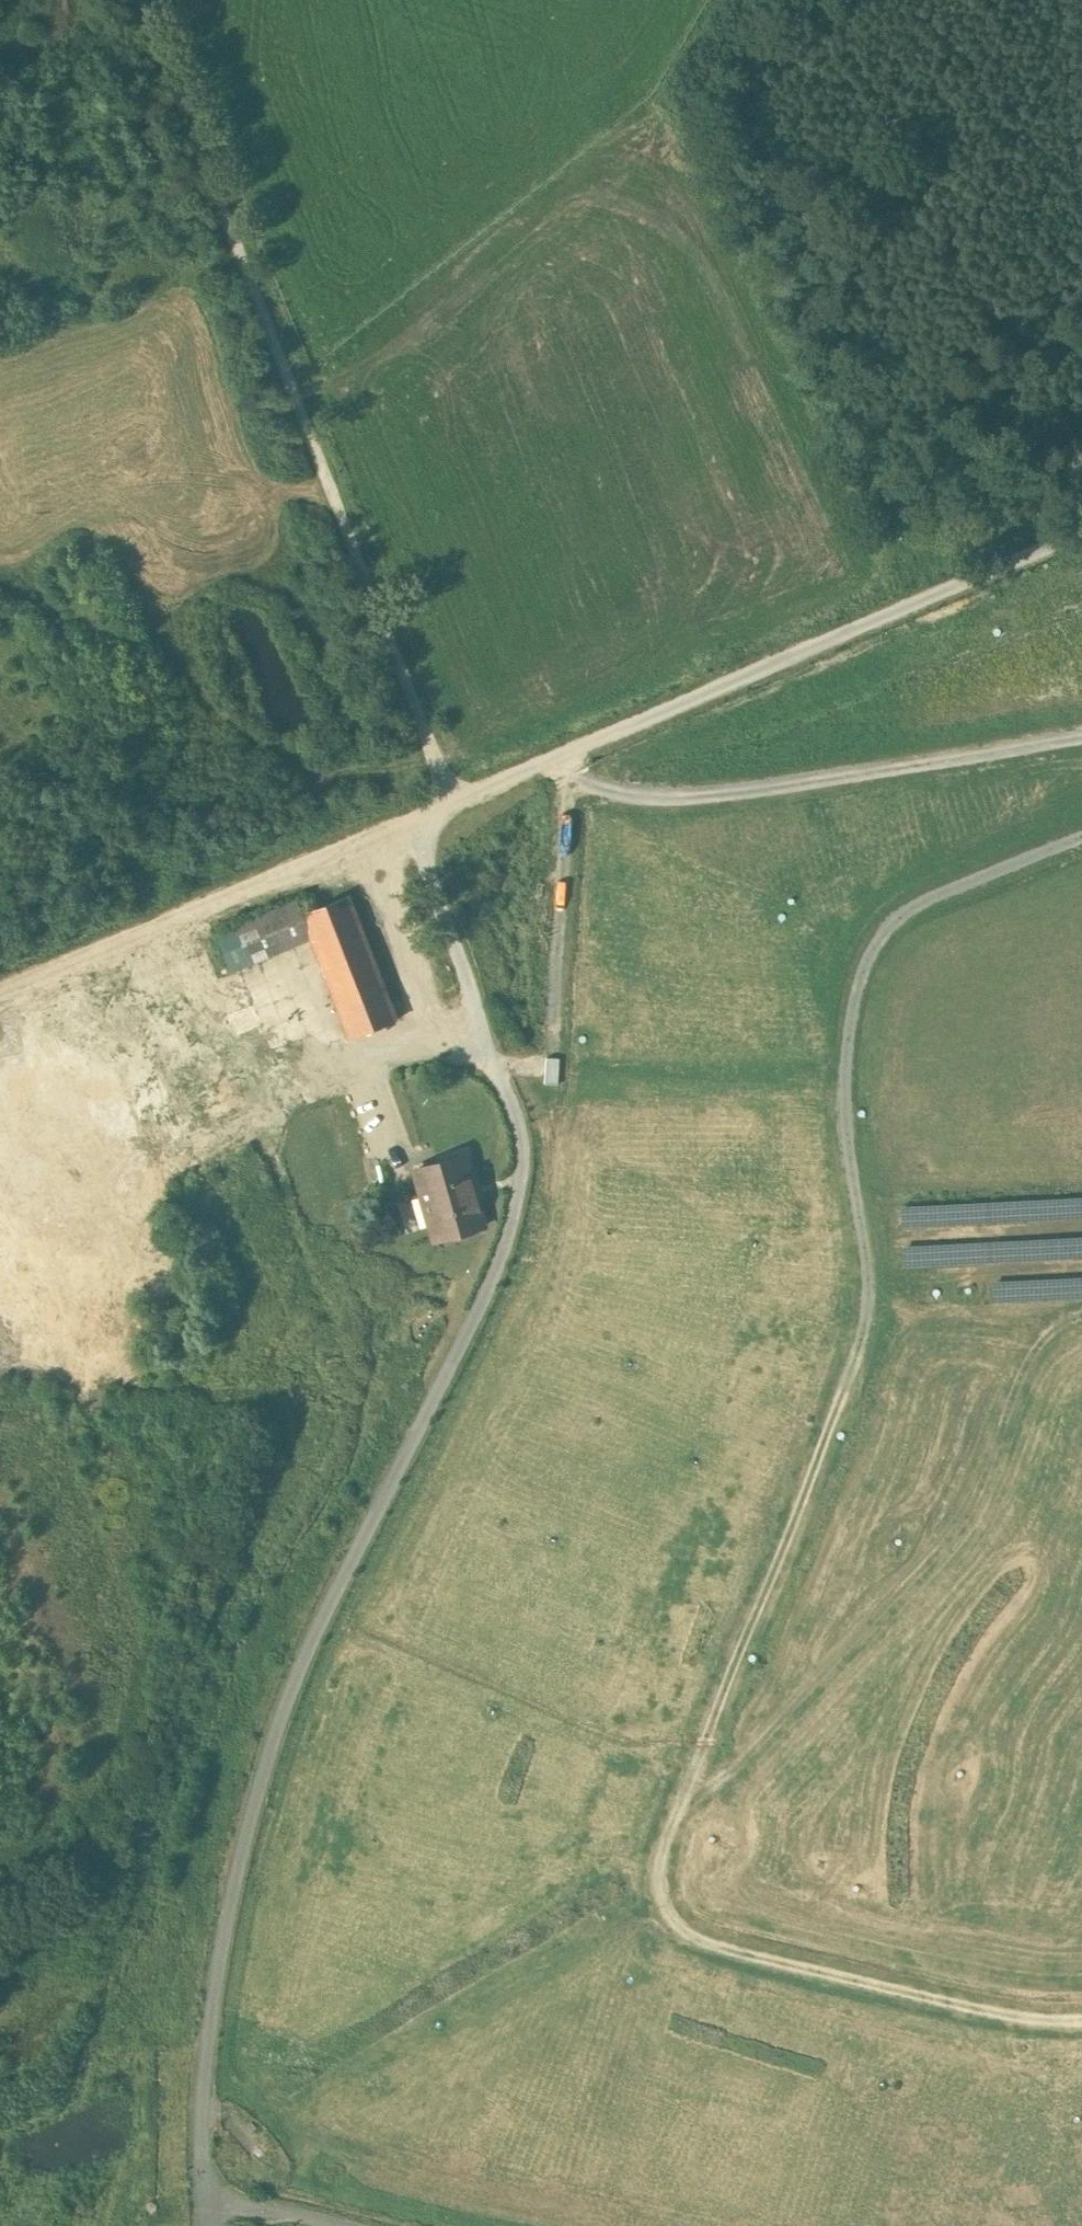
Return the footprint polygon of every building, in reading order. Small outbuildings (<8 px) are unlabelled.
[(345,895),(301,912),(311,937),(349,1036),(393,1018),(345,895)] [(311,937),(301,912),(295,898),(232,922),(248,962),(311,937)] [(248,962),(232,922),(210,931),(225,971),(248,962)] [(461,1154),(411,1169),(432,1238),(482,1223),(461,1154)]
